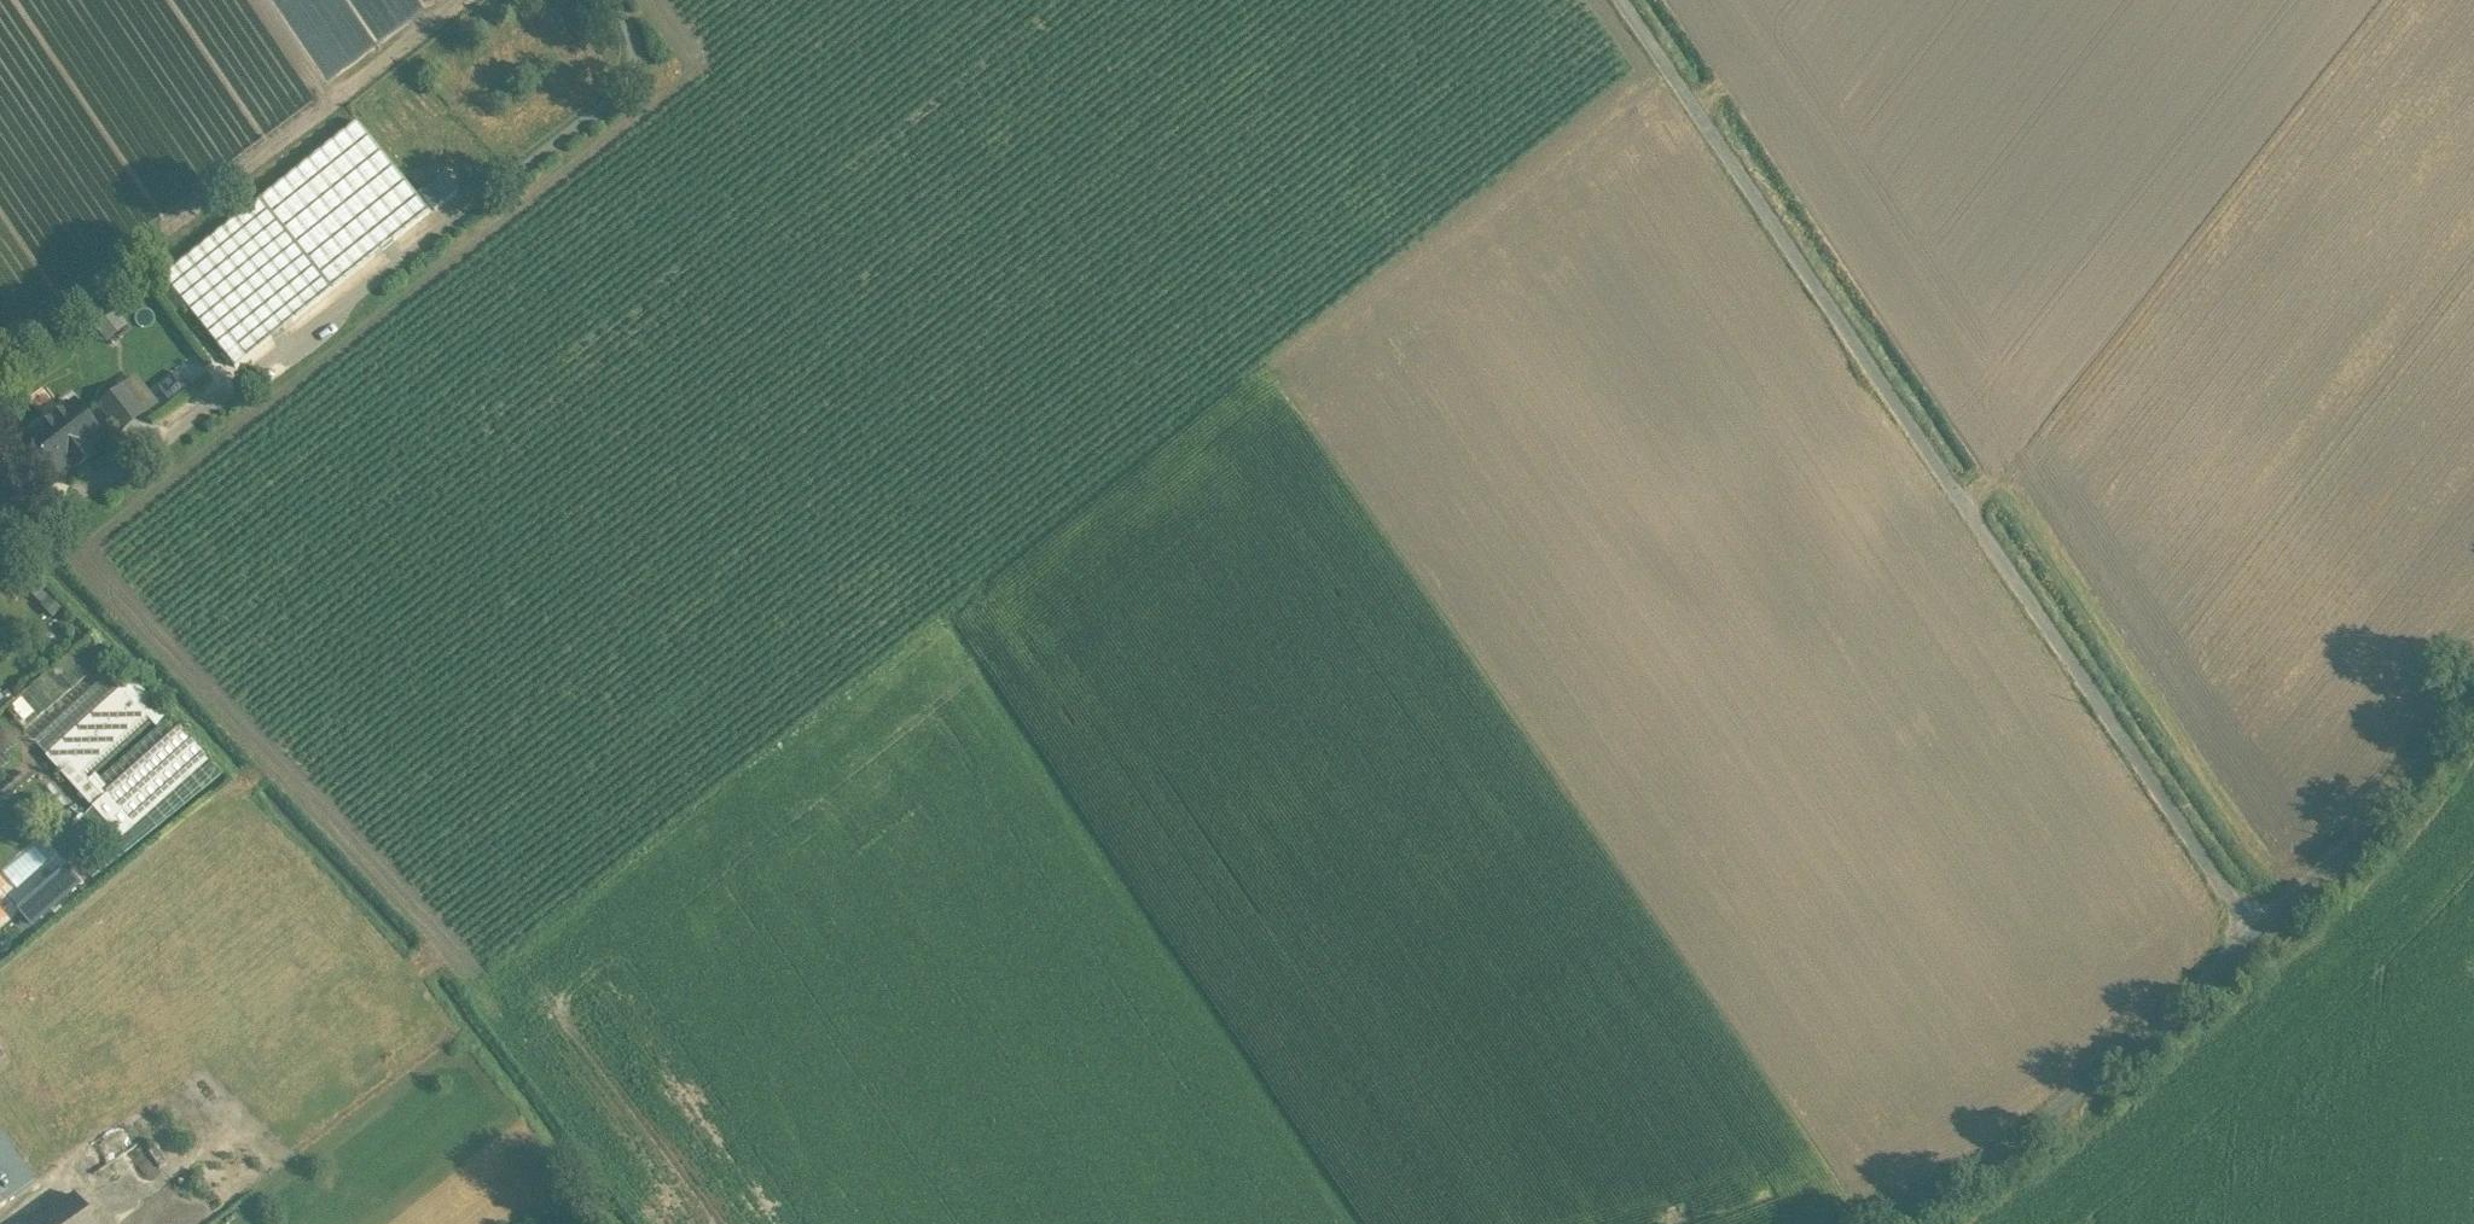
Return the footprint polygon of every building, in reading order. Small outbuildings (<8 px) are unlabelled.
[(359,122),(261,200),(333,290),(431,212),(359,122)] [(434,211),(461,190),(447,171),(420,193),(434,211)] [(261,200),(164,278),(236,368),(333,290),(261,200)] [(123,387),(100,405),(122,433),(145,415),(123,387)] [(72,402),(61,410),(62,411),(49,421),(51,423),(32,438),(58,472),(73,460),(78,467),(92,456),(87,450),(102,438),(75,404),(74,404),(72,402)] [(121,690),(107,674),(33,741),(93,807),(57,840),(91,878),(130,849),(220,775),(179,730),(167,717),(132,679),(121,690)] [(21,701),(13,708),(23,718),(30,712),(21,701)] [(0,731),(0,770),(9,761),(3,754),(18,741),(5,727),(0,731)] [(65,864),(19,908),(34,924),(80,880),(65,864)] [(0,1134),(0,1194),(6,1203),(58,1166),(47,1150),(23,1166),(0,1134)] [(30,1223),(95,1223),(73,1194),(30,1223)]
